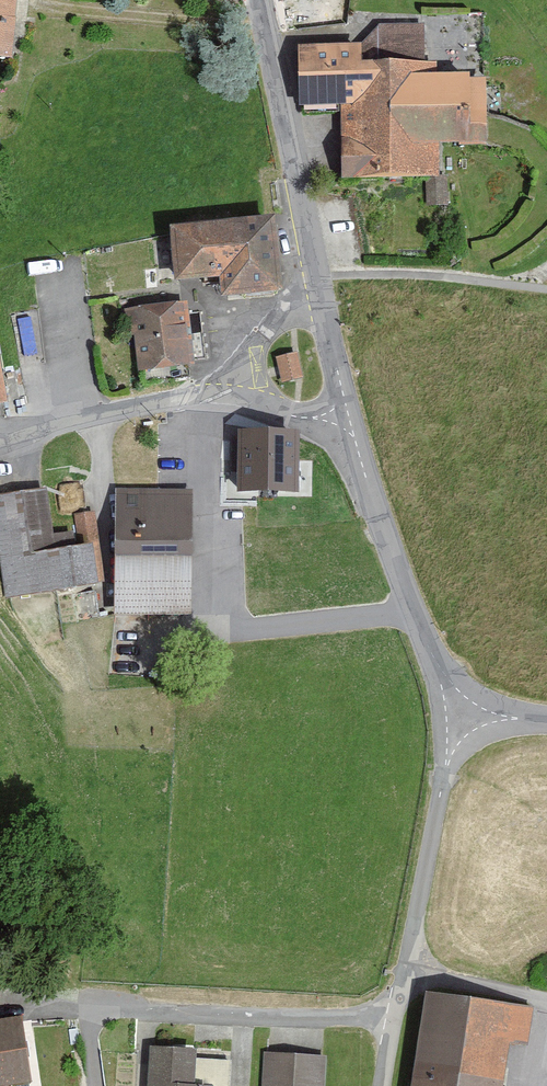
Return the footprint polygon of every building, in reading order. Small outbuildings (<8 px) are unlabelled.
[(9,61),(16,0),(0,0),(0,60),(9,61)] [(361,51),(299,53),(300,113),(338,111),(343,188),(440,180),(440,155),(488,153),(485,79),(433,79),(434,63),(425,63),(425,28),(376,28),(361,51)] [(274,225),(170,235),(175,292),(224,288),(226,307),(281,302),(274,225)] [(189,309),(126,313),(128,340),(137,339),(139,372),(193,368),(189,309)] [(296,350),(275,355),(281,381),(303,376),(296,350)] [(298,442),(236,441),(235,503),(297,503),(298,442)] [(0,497),(0,568),(5,601),(98,593),(97,585),(106,583),(96,513),(77,516),(81,545),(56,548),(48,491),(0,497)] [(193,495),(117,493),(115,618),(191,620),(193,495)] [(424,986),(409,1085),(501,1085),(507,1044),(530,1048),(537,1003),(424,986)] [(0,1020),(0,1085),(30,1082),(21,1017),(0,1020)] [(148,1045),(146,1085),(203,1085),(203,1082),(194,1082),(195,1046),(148,1045)] [(263,1051),(261,1085),(325,1085),(326,1054),(263,1051)]
